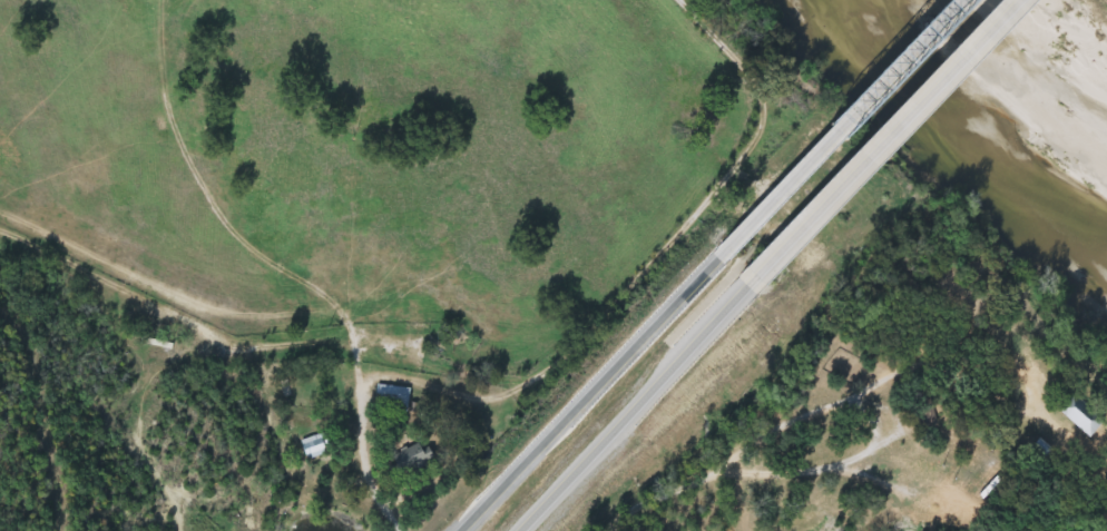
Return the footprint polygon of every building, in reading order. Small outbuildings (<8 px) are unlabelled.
[(408,386),(406,411),(373,410),(374,384),(408,386)] [(1054,409),(1069,390),(1103,419),(1087,437),(1054,409)] [(302,456),(301,440),(325,437),(326,454),(302,456)]
